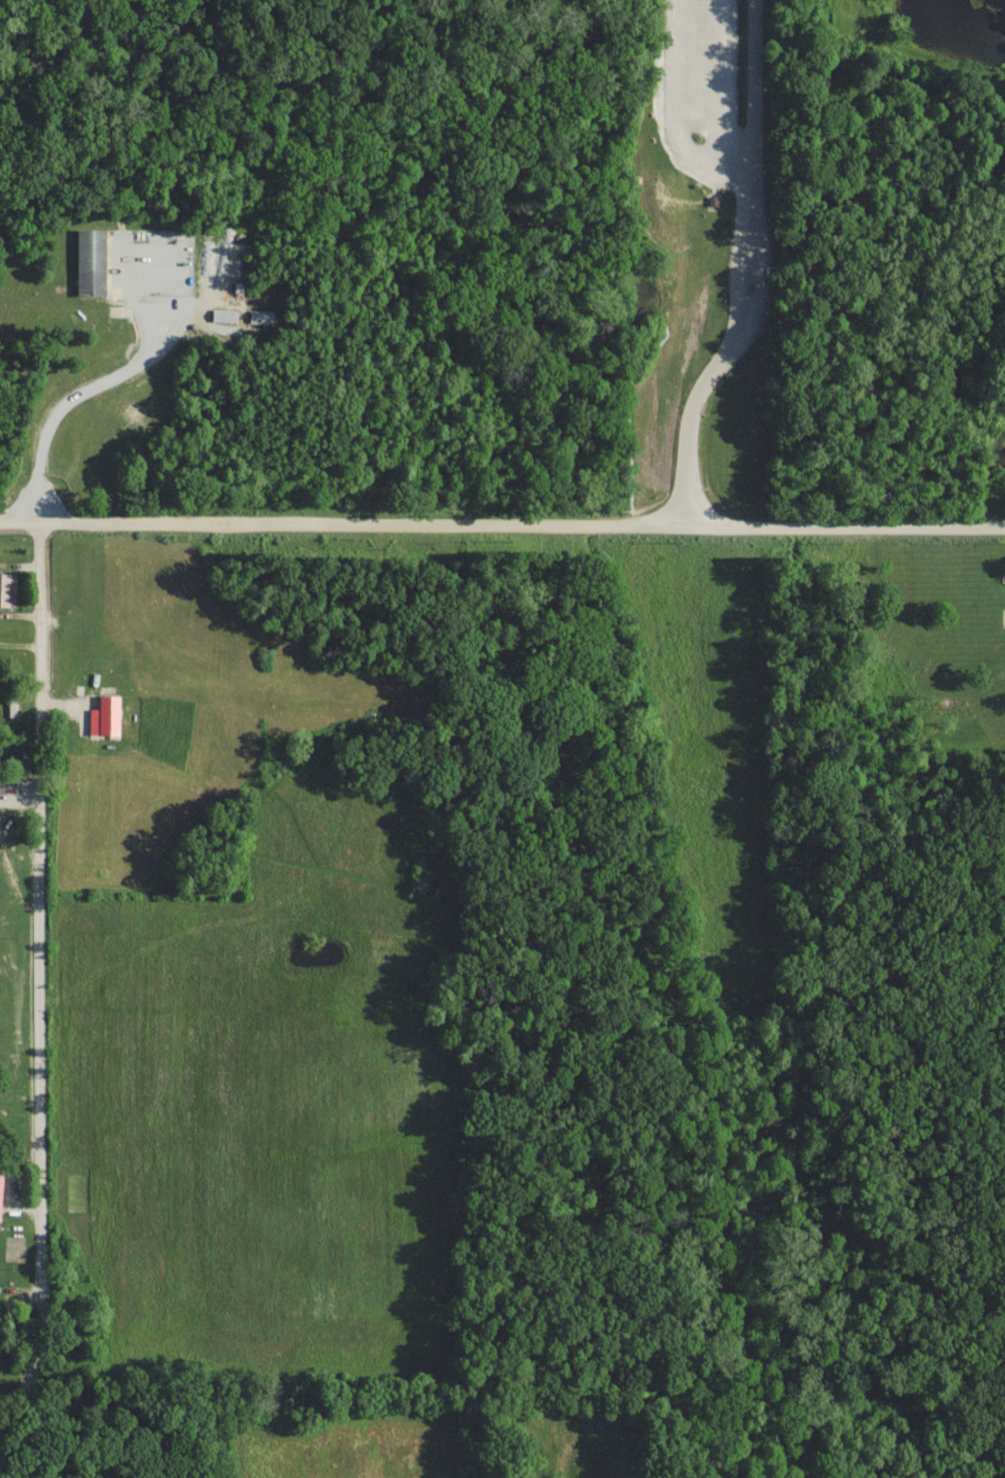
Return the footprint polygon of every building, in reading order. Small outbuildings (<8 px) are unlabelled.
[(77,295),(106,295),(104,228),(76,228),(77,295)] [(212,320),(235,321),(236,309),(212,308),(212,320)] [(273,310),(250,309),(249,323),(272,323),(273,310)] [(16,606),(16,573),(0,573),(0,605),(16,606)] [(90,734),(118,735),(119,694),(99,694),(99,708),(90,708),(90,734)]
